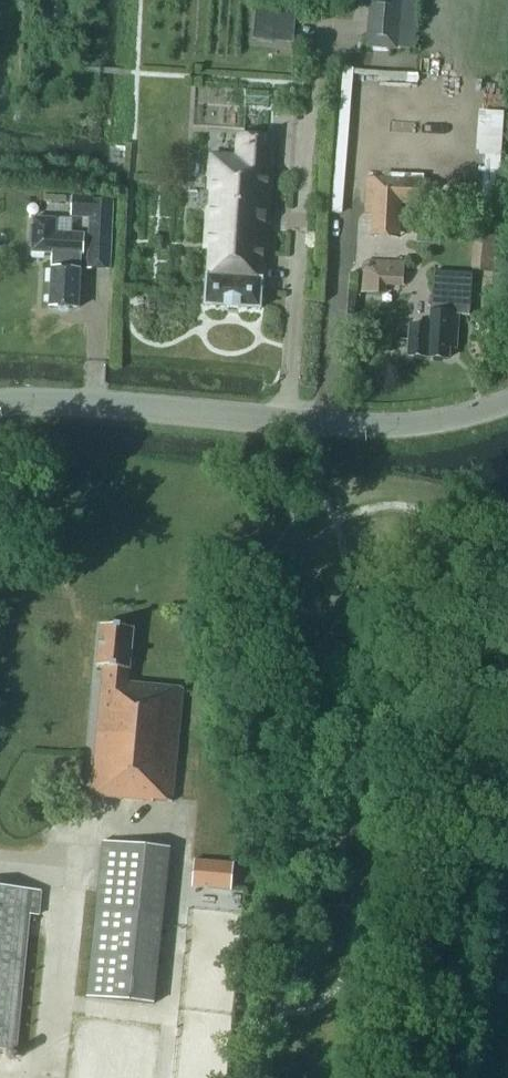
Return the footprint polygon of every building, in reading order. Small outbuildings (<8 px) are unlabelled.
[(365,46),(392,48),(413,50),(418,1),(403,0),(369,0),(365,46)] [(255,6),(252,40),(271,42),(275,8),(255,6)] [(202,306),(257,310),(259,280),(257,280),(259,253),(264,253),(272,138),(236,136),(235,158),(209,156),(206,192),(198,192),(197,208),(205,209),(204,229),(210,229),(209,251),(208,251),(206,277),(204,277),(202,306)] [(402,204),(425,206),(427,180),(373,176),(373,178),(366,178),(364,215),(371,215),(369,237),(400,238),(402,204)] [(71,196),(70,214),(88,215),(88,228),(111,229),(113,201),(90,200),(90,197),(71,196)] [(484,213),(478,271),(495,273),(500,215),(484,213)] [(33,218),(31,253),(53,254),(52,268),(50,268),(49,306),(78,307),(80,264),(79,264),(79,256),(83,256),(84,235),(71,234),(71,224),(64,224),(64,220),(33,218)] [(111,229),(88,228),(86,268),(109,269),(111,229)] [(361,265),(360,292),(385,293),(385,286),(402,287),(403,262),(366,260),(361,265)] [(433,271),(428,324),(409,322),(406,355),(450,358),(451,347),(457,347),(460,315),(469,316),(472,275),(433,271)] [(126,681),(132,628),(100,625),(96,666),(104,667),(90,794),(153,801),(153,798),(171,800),(184,687),(126,681)] [(211,688),(224,690),(226,678),(212,676),(211,688)] [(103,842),(88,995),(154,1002),(169,848),(103,842)] [(191,883),(229,887),(232,862),(194,858),(191,883)] [(16,1049),(29,913),(38,913),(41,890),(0,886),(0,1048),(16,1049)] [(488,990),(507,991),(507,978),(489,977),(488,990)]
